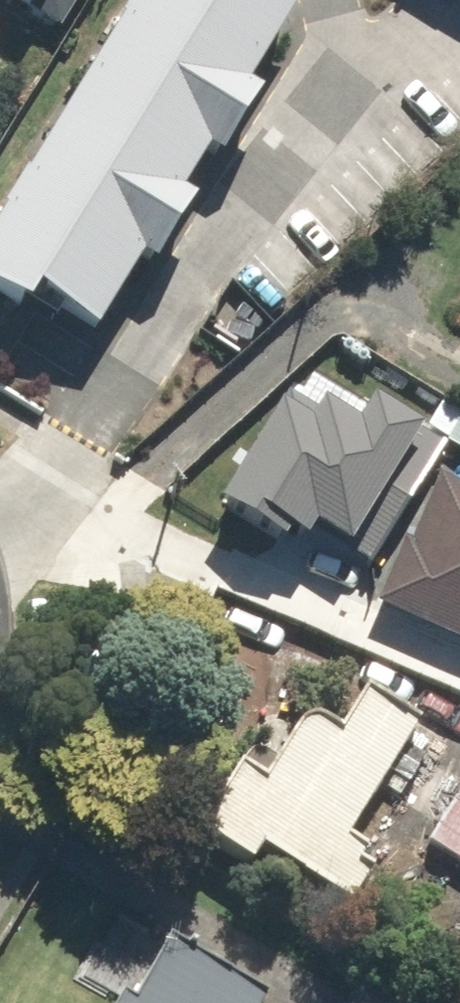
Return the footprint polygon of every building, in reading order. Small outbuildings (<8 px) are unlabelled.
[(302,2),(298,0),(139,0),(0,229),(0,295),(27,311),(37,295),(102,334),(144,263),(159,272),(201,204),(186,195),(213,150),(230,160),(268,97),(251,87),(302,2)] [(12,2),(10,0),(0,0),(0,22),(12,2)] [(58,15),(67,0),(32,0),(58,15)] [(451,306),(459,310),(459,289),(451,306)] [(288,378),(220,498),(294,540),(306,519),(346,541),(414,421),(378,401),(366,422),(288,378)] [(438,467),(379,608),(459,641),(459,477),(438,467)] [(305,728),(277,708),(217,794),(227,801),(202,836),(248,868),(264,845),(342,899),(373,855),(347,837),(425,726),(373,690),(343,732),(316,713),(305,728)] [(429,848),(459,867),(459,796),(429,848)] [(122,1002),(265,1002),(273,989),(168,933),(136,993),(130,989),(122,1002)]
